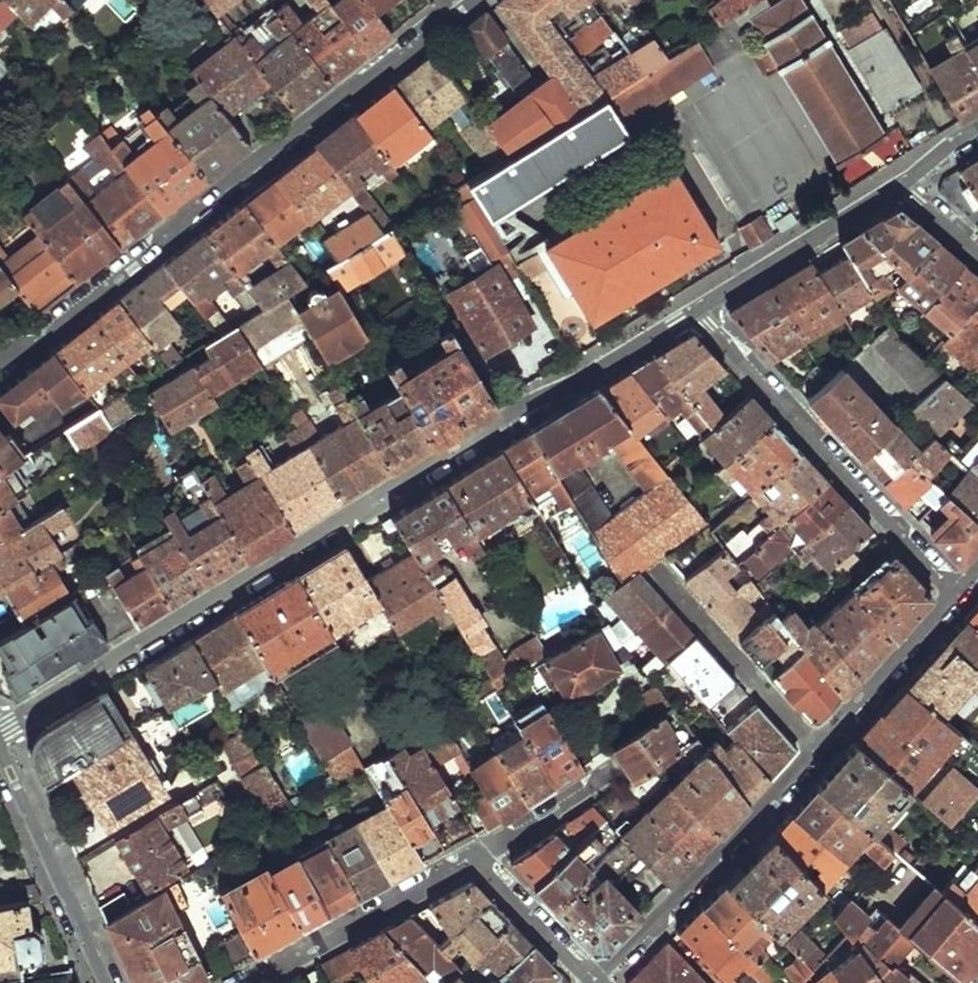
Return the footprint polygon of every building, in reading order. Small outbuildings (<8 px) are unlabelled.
[(16,9),(7,0),(0,0),(0,25),(16,9)] [(16,9),(29,20),(47,2),(60,17),(62,14),(67,17),(74,9),(65,0),(7,0),(16,9)] [(216,16),(236,0),(203,0),(216,16)] [(330,81),(350,66),(369,52),(331,2),(329,0),(311,0),(317,9),(301,21),(286,2),(273,11),(276,14),(330,81)] [(369,52),(380,43),(392,33),(376,12),(367,0),(333,0),(331,2),(369,52)] [(376,12),(390,0),(367,0),(376,12)] [(591,0),(503,0),(498,4),(553,75),(554,75),(580,112),(645,72),(632,53),(622,40),(591,0)] [(600,1),(608,11),(619,2),(622,7),(621,10),(632,23),(629,27),(633,32),(643,45),(632,53),(645,72),(667,58),(633,11),(629,5),(625,0),(602,0),(600,1)] [(642,0),(631,0),(633,3),(629,5),(633,11),(644,3),(642,0)] [(709,10),(720,25),(732,18),(743,11),(760,0),(721,0),(709,10)] [(837,164),(861,148),(885,133),(827,37),(824,38),(799,0),(780,0),(749,20),(769,52),(837,164)] [(743,11),(732,18),(748,44),(757,60),(769,52),(749,20),(743,11)] [(467,28),(517,91),(536,77),(487,13),(467,28)] [(225,27),(269,82),(293,111),(309,98),(330,81),(276,14),(265,23),(278,39),(262,52),(248,36),(243,39),(231,24),(225,27)] [(189,71),(197,82),(226,116),(241,106),(246,110),(256,102),(252,97),(269,82),(225,27),(216,16),(207,23),(223,45),(189,71)] [(843,36),(889,109),(918,91),(873,17),(843,36)] [(489,168),(481,174),(465,183),(484,214),(498,205),(624,129),(620,122),(748,44),(732,18),(720,25),(667,58),(645,72),(580,112),(510,155),(489,168)] [(622,40),(632,53),(643,45),(633,32),(622,40)] [(960,121),(975,112),(977,110),(977,71),(965,50),(955,35),(945,40),(954,56),(931,71),(960,121)] [(977,71),(977,43),(965,50),(977,71)] [(433,54),(442,67),(452,59),(444,46),(433,54)] [(392,86),(432,139),(436,144),(446,136),(439,122),(467,99),(442,67),(433,54),(411,71),(392,86)] [(145,104),(206,179),(227,163),(250,145),(234,125),(226,116),(197,82),(187,90),(197,104),(176,119),(164,104),(161,107),(153,97),(145,104)] [(354,116),(397,172),(403,180),(411,173),(403,161),(432,139),(392,86),(373,101),(354,116)] [(112,152),(162,213),(182,198),(206,179),(145,104),(134,94),(127,99),(143,119),(142,122),(152,138),(131,153),(110,128),(100,136),(112,152)] [(466,133),(489,168),(510,155),(473,107),(469,111),(477,123),(466,133)] [(315,147),(349,192),(367,216),(382,235),(387,231),(372,212),(375,209),(366,197),(367,194),(359,183),(377,170),(386,181),(397,172),(354,116),(333,133),(315,147)] [(234,125),(250,145),(262,135),(246,117),(234,125)] [(276,178),(309,221),(310,223),(349,192),(315,147),(296,161),(276,178)] [(66,181),(119,247),(141,230),(162,213),(112,152),(100,163),(104,169),(109,169),(117,179),(97,197),(77,174),(66,181)] [(940,189),(977,221),(977,157),(965,165),(945,177),(943,181),(940,189)] [(665,161),(541,236),(543,245),(670,166),(665,161)] [(477,166),(460,176),(465,183),(481,174),(477,166)] [(553,259),(589,321),(655,281),(717,243),(670,166),(543,245),(553,259)] [(245,201),(279,245),(309,221),(276,178),(256,193),(245,201)] [(39,236),(76,281),(93,268),(119,247),(66,181),(55,189),(68,206),(47,223),(34,207),(23,215),(39,236)] [(454,209),(483,258),(492,260),(507,251),(484,214),(465,183),(455,189),(463,202),(454,209)] [(437,192),(441,199),(446,195),(442,188),(437,192)] [(55,189),(34,207),(47,223),(68,206),(55,189)] [(446,195),(454,209),(463,202),(455,189),(446,195)] [(204,234),(263,309),(286,295),(306,282),(290,261),(284,265),(252,286),(249,280),(251,276),(248,269),(267,253),(274,266),(281,262),(287,257),(279,245),(245,201),(222,220),(204,234)] [(543,245),(541,236),(498,205),(484,214),(518,237),(514,243),(522,255),(543,245)] [(840,243),(848,255),(871,294),(873,293),(868,282),(874,278),(870,272),(885,265),(902,278),(933,239),(914,221),(898,207),(869,224),(840,243)] [(367,216),(325,242),(338,262),(382,235),(367,216)] [(740,231),(751,249),(772,236),(761,218),(740,231)] [(307,229),(311,237),(318,234),(316,230),(313,226),(307,229)] [(316,230),(318,234),(322,238),(326,234),(321,226),(316,230)] [(327,269),(338,288),(340,291),(401,254),(387,231),(382,235),(338,262),(327,269)] [(165,264),(179,283),(213,329),(218,336),(231,328),(208,295),(223,283),(234,297),(241,293),(256,314),(263,309),(204,234),(182,251),(165,264)] [(16,288),(24,298),(28,303),(36,312),(54,298),(76,281),(39,236),(9,259),(0,248),(0,267),(16,288)] [(902,278),(896,284),(892,289),(898,293),(901,289),(924,308),(962,264),(948,251),(933,239),(902,278)] [(507,251),(514,263),(522,255),(514,243),(507,251)] [(522,255),(514,263),(523,277),(553,259),(543,245),(522,255)] [(816,273),(839,313),(862,300),(866,308),(876,302),(871,294),(848,255),(816,273)] [(287,257),(281,262),(284,265),(290,261),(287,257)] [(768,286),(799,337),(835,315),(839,313),(816,273),(809,262),(790,273),(768,286)] [(138,285),(117,301),(168,368),(180,360),(168,342),(183,329),(160,296),(179,283),(165,264),(138,285)] [(924,308),(951,330),(977,298),(977,278),(962,264),(924,308)] [(16,288),(0,267),(0,299),(16,288)] [(447,294),(485,355),(530,327),(492,267),(447,294)] [(868,282),(873,293),(880,290),(874,278),(868,282)] [(891,282),(883,291),(887,295),(892,289),(896,284),(891,282)] [(724,312),(766,356),(799,337),(768,286),(745,300),(724,312)] [(310,306),(297,314),(301,322),(323,358),(327,356),(361,336),(365,334),(340,291),(338,288),(324,297),(320,292),(318,294),(312,294),(309,299),(307,300),(310,306)] [(237,326),(252,352),(301,322),(297,314),(286,295),(263,309),(256,314),(237,326)] [(951,330),(977,353),(973,359),(977,364),(977,298),(951,330)] [(95,319),(127,363),(138,356),(153,376),(168,368),(117,301),(103,313),(95,319)] [(24,306),(30,316),(36,312),(28,303),(24,306)] [(836,320),(835,315),(799,337),(801,341),(836,320)] [(85,390),(99,410),(105,407),(101,402),(102,395),(97,386),(117,373),(129,392),(142,384),(127,363),(95,319),(71,338),(55,350),(85,390)] [(869,343),(920,398),(942,378),(898,338),(889,325),(869,343)] [(193,367),(209,394),(259,364),(252,352),(237,326),(231,328),(218,336),(212,340),(205,345),(211,356),(193,367)] [(208,333),(212,340),(218,336),(213,329),(208,333)] [(399,389),(432,444),(463,426),(495,407),(447,329),(435,337),(443,351),(416,368),(408,353),(385,366),(399,389)] [(946,335),(973,359),(977,353),(951,330),(946,335)] [(654,357),(700,412),(712,428),(722,419),(697,390),(701,388),(725,369),(710,353),(693,333),(672,346),(654,357)] [(361,336),(327,356),(335,355),(342,354),(349,350),(354,345),(361,336)] [(435,337),(408,353),(416,368),(443,351),(435,337)] [(799,337),(766,356),(769,360),(801,341),(799,337)] [(857,343),(860,350),(867,345),(863,340),(857,343)] [(85,390),(55,350),(34,366),(53,392),(63,406),(85,390)] [(629,372),(660,412),(663,415),(677,405),(682,410),(687,415),(692,412),(695,416),(700,412),(654,357),(639,366),(629,372)] [(146,392),(170,432),(215,404),(209,394),(193,367),(192,364),(146,392)] [(34,366),(0,393),(0,404),(13,422),(53,392),(34,366)] [(828,424),(859,456),(892,425),(841,369),(826,381),(807,401),(828,424)] [(599,390),(636,436),(640,435),(637,430),(660,412),(629,372),(612,382),(599,390)] [(912,406),(907,412),(911,416),(926,428),(933,434),(968,402),(942,378),(920,398),(912,406)] [(697,390),(722,419),(727,414),(701,388),(697,390)] [(299,430),(341,501),(390,471),(347,399),(341,389),(332,393),(338,402),(334,404),(346,423),(319,439),(308,421),(306,422),(297,428),(299,430)] [(347,399),(390,471),(409,459),(432,444),(399,389),(368,407),(363,400),(359,393),(347,399)] [(531,431),(572,499),(592,488),(576,458),(607,440),(647,492),(611,520),(593,534),(623,583),(639,572),(704,523),(636,436),(599,390),(565,411),(531,431)] [(758,406),(748,395),(727,414),(722,419),(712,428),(705,434),(725,456),(722,459),(725,464),(771,421),(758,406)] [(905,399),(892,413),(898,420),(903,416),(907,412),(912,406),(905,399)] [(677,405),(663,415),(668,421),(682,410),(677,405)] [(66,431),(78,450),(111,430),(99,410),(66,431)] [(660,412),(637,430),(640,435),(663,415),(660,412)] [(907,412),(903,416),(907,420),(911,416),(907,412)] [(302,416),(293,421),(297,428),(306,422),(302,416)] [(771,421),(725,464),(750,490),(747,492),(750,495),(799,450),(783,434),(771,421)] [(892,425),(859,456),(867,466),(882,481),(907,460),(933,434),(926,428),(914,441),(896,422),(892,425)] [(248,459),(291,531),(314,517),(341,501),(299,430),(286,437),(294,455),(270,469),(265,459),(261,451),(255,454),(250,444),(242,449),(248,459)] [(513,442),(500,450),(535,507),(543,520),(543,522),(574,503),(572,499),(531,431),(513,442)] [(963,448),(975,459),(977,455),(977,431),(963,448)] [(701,438),(722,459),(725,456),(705,434),(701,438)] [(933,434),(907,460),(932,479),(937,474),(932,469),(951,451),(943,444),(933,434)] [(943,444),(951,451),(957,456),(963,448),(949,436),(943,444)] [(17,461),(9,446),(4,450),(0,442),(0,472),(17,461)] [(975,459),(963,448),(957,456),(959,457),(977,475),(977,455),(975,459)] [(443,485),(472,534),(518,508),(521,513),(535,507),(500,450),(473,466),(443,485)] [(799,450),(750,495),(748,498),(756,507),(765,497),(774,507),(785,520),(827,481),(813,466),(799,450)] [(950,497),(962,509),(977,522),(977,475),(959,457),(952,467),(962,477),(966,481),(950,497)] [(200,481),(247,558),(268,545),(291,531),(248,459),(237,466),(247,484),(226,494),(212,474),(200,481)] [(907,460),(882,481),(893,493),(901,502),(916,486),(934,505),(946,493),(932,479),(907,460)] [(33,487),(17,461),(0,472),(0,507),(21,494),(33,487)] [(722,476),(746,500),(748,498),(750,495),(747,492),(750,490),(725,464),(715,473),(720,478),(722,476)] [(170,530),(204,584),(225,571),(247,558),(200,481),(193,468),(182,475),(179,479),(191,500),(198,497),(200,502),(213,524),(191,536),(180,515),(177,511),(165,518),(170,530)] [(962,477),(946,493),(950,497),(966,481),(962,477)] [(827,481),(785,520),(737,564),(738,566),(748,578),(789,542),(795,550),(846,502),(837,492),(827,481)] [(412,553),(449,614),(486,673),(495,687),(521,672),(547,656),(534,635),(516,646),(502,659),(479,623),(482,622),(448,565),(441,562),(437,565),(430,552),(458,537),(478,571),(481,569),(489,582),(498,576),(472,534),(443,485),(415,502),(390,517),(395,525),(412,553)] [(572,499),(593,534),(611,520),(592,488),(572,499)] [(946,493),(934,505),(944,516),(962,509),(950,497),(946,493)] [(30,524),(19,506),(25,502),(21,494),(0,507),(0,542),(30,524)] [(180,515),(191,536),(213,524),(200,502),(180,515)] [(846,502),(795,550),(788,556),(796,563),(800,557),(803,559),(814,549),(818,554),(825,562),(822,566),(826,569),(831,565),(850,548),(871,528),(860,516),(846,502)] [(2,590),(58,556),(45,533),(67,521),(59,507),(30,524),(0,542),(0,591),(2,590)] [(725,550),(737,564),(785,520),(774,507),(725,550)] [(944,516),(928,532),(932,536),(949,520),(962,509),(944,516)] [(932,536),(943,549),(958,565),(977,543),(977,522),(962,509),(949,520),(932,536)] [(390,517),(382,522),(387,531),(395,525),(390,517)] [(139,554),(170,605),(184,596),(204,584),(170,530),(166,533),(168,537),(144,550),(142,547),(137,549),(139,554)] [(166,533),(142,547),(144,550),(168,537),(166,533)] [(297,574),(334,636),(341,648),(347,644),(337,627),(373,606),(386,626),(392,622),(367,581),(345,545),(321,560),(297,574)] [(831,565),(840,574),(859,556),(850,548),(831,565)] [(890,548),(857,579),(863,586),(896,555),(890,548)] [(814,549),(803,559),(800,557),(796,563),(802,569),(814,557),(818,554),(814,549)] [(725,550),(687,581),(713,610),(737,587),(727,575),(738,566),(737,564),(725,550)] [(367,581),(392,622),(397,632),(433,610),(438,619),(449,614),(412,553),(367,581)] [(113,588),(135,626),(153,615),(170,605),(139,554),(134,557),(142,569),(124,579),(118,568),(105,576),(113,588)] [(814,557),(822,566),(825,562),(818,554),(814,557)] [(855,594),(893,640),(933,595),(896,555),(863,586),(857,579),(849,586),(851,589),(855,594)] [(68,598),(54,574),(64,567),(58,556),(2,590),(15,611),(0,620),(0,638),(68,598)] [(623,583),(603,595),(634,630),(666,602),(639,572),(623,583)] [(297,574),(288,580),(324,642),(334,636),(297,574)] [(20,698),(107,645),(83,604),(113,588),(105,576),(68,598),(0,638),(0,641),(14,665),(8,669),(4,671),(20,698)] [(737,587),(713,610),(740,641),(774,610),(767,602),(752,616),(745,606),(759,592),(748,578),(737,587)] [(266,666),(323,761),(350,744),(312,679),(295,688),(285,671),(326,645),(324,642),(288,580),(265,594),(233,613),(266,666)] [(83,604),(107,645),(121,636),(135,626),(113,588),(83,604)] [(851,589),(836,602),(840,605),(855,594),(851,589)] [(831,616),(819,627),(859,678),(893,640),(855,594),(840,605),(836,602),(833,605),(837,609),(835,612),(829,609),(827,611),(831,616)] [(666,602),(634,630),(620,643),(627,651),(641,640),(653,652),(662,662),(664,661),(694,634),(666,602)] [(977,628),(977,604),(966,618),(977,628)] [(774,610),(740,641),(760,663),(775,650),(785,640),(793,633),(781,618),(774,610)] [(793,633),(806,649),(844,695),(859,678),(819,627),(815,622),(807,629),(790,611),(781,618),(793,633)] [(827,611),(815,622),(819,627),(831,616),(827,611)] [(208,629),(190,640),(213,678),(222,692),(266,666),(233,613),(208,629)] [(977,670),(977,628),(966,618),(948,637),(944,640),(977,670)] [(547,656),(521,672),(533,691),(538,688),(531,678),(548,668),(554,677),(550,679),(552,688),(557,695),(564,695),(580,687),(584,689),(597,681),(595,676),(630,655),(627,651),(620,643),(604,621),(547,656)] [(785,640),(798,655),(806,649),(793,633),(785,640)] [(694,634),(664,661),(707,709),(717,700),(736,682),(694,634)] [(149,677),(162,697),(167,706),(213,678),(190,640),(168,653),(144,668),(149,677)] [(785,640),(775,650),(788,665),(798,655),(785,640)] [(941,716),(950,704),(946,702),(963,681),(966,684),(973,690),(977,690),(977,670),(944,640),(904,687),(941,716)] [(8,669),(14,665),(0,641),(0,655),(8,669)] [(788,665),(774,679),(810,720),(816,721),(821,721),(844,695),(806,649),(798,655),(788,665)] [(648,658),(651,663),(656,668),(662,662),(653,652),(648,658)] [(651,663),(642,670),(647,676),(656,668),(651,663)] [(548,668),(531,678),(538,688),(550,679),(554,677),(548,668)] [(469,684),(478,698),(495,687),(486,673),(469,684)] [(144,680),(156,700),(162,697),(149,677),(144,680)] [(963,681),(946,702),(950,704),(966,684),(963,681)] [(651,682),(637,693),(652,713),(661,706),(667,702),(651,682)] [(736,682),(717,700),(727,710),(746,692),(736,682)] [(904,687),(881,713),(925,752),(928,754),(943,738),(947,734),(964,747),(969,742),(941,716),(904,687)] [(35,763),(42,781),(90,752),(115,737),(128,729),(105,692),(41,730),(37,735),(34,740),(31,748),(32,757),(35,763)] [(661,706),(667,715),(674,709),(667,702),(661,706)] [(755,702),(727,728),(729,731),(769,778),(781,765),(789,756),(793,752),(793,747),(793,744),(791,741),(755,702)] [(517,724),(521,729),(555,786),(582,769),(541,704),(526,713),(526,710),(514,718),(517,724)] [(865,730),(911,769),(925,752),(881,713),(865,730)] [(442,720),(447,730),(453,727),(449,716),(447,717),(442,720)] [(662,718),(614,748),(634,778),(677,750),(669,736),(671,733),(662,718)] [(415,737),(420,746),(433,765),(453,754),(466,776),(473,772),(470,767),(467,763),(447,730),(442,720),(415,737)] [(504,725),(496,730),(494,734),(495,738),(500,742),(521,729),(517,724),(510,728),(507,725),(504,725)] [(496,752),(528,803),(555,786),(521,729),(500,742),(495,738),(489,740),(493,747),(496,752)] [(708,750),(748,800),(757,790),(769,778),(729,731),(722,738),(728,744),(723,748),(717,741),(708,750)] [(405,734),(397,739),(401,746),(409,741),(405,734)] [(943,738),(947,742),(960,751),(964,747),(947,734),(943,738)] [(115,737),(90,752),(94,761),(120,745),(115,737)] [(76,772),(108,825),(165,791),(155,776),(158,766),(151,754),(142,753),(133,738),(120,745),(94,761),(76,772)] [(698,765),(674,788),(716,833),(734,815),(748,800),(708,750),(697,738),(681,747),(693,760),(698,765)] [(943,738),(928,754),(933,758),(947,742),(943,738)] [(350,744),(323,761),(332,777),(337,785),(365,768),(350,744)] [(834,767),(815,788),(871,834),(909,792),(853,744),(834,767)] [(230,760),(259,807),(283,792),(254,745),(230,760)] [(386,755),(426,821),(456,804),(433,765),(420,746),(417,748),(420,752),(405,761),(403,757),(398,747),(386,755)] [(493,747),(467,763),(470,767),(496,752),(493,747)] [(417,748),(403,757),(405,761),(420,752),(417,748)] [(485,792),(502,820),(528,803),(496,752),(470,767),(473,772),(485,792)] [(365,768),(388,805),(391,811),(409,841),(431,828),(426,821),(386,755),(365,768)] [(693,760),(670,784),(674,788),(698,765),(693,760)] [(976,794),(977,792),(977,784),(961,772),(955,778),(976,794)] [(654,775),(667,789),(670,784),(658,773),(654,775)] [(950,774),(924,802),(948,824),(950,822),(955,817),(976,794),(955,778),(950,774)] [(332,777),(319,784),(324,793),(337,785),(332,777)] [(669,791),(648,814),(693,858),(706,844),(716,833),(674,788),(670,784),(667,789),(669,791)] [(804,799),(791,813),(845,862),(861,844),(864,840),(887,857),(892,851),(871,834),(815,788),(804,799)] [(114,838),(146,891),(188,867),(166,829),(202,807),(193,792),(114,838)] [(283,792),(259,807),(262,812),(282,800),(286,798),(283,792)] [(472,804),(487,828),(502,820),(485,792),(474,798),(474,800),(476,803),(472,804)] [(303,795),(290,804),(294,811),(308,803),(303,795)] [(282,800),(291,814),(294,811),(290,804),(286,798),(282,800)] [(388,805),(357,824),(359,829),(391,811),(388,805)] [(593,805),(564,824),(583,842),(593,833),(602,825),(607,820),(593,805)] [(359,829),(390,881),(423,864),(409,841),(391,811),(359,829)] [(781,824),(771,835),(820,887),(845,862),(791,813),(781,824)] [(616,828),(624,837),(639,853),(669,883),(684,867),(693,858),(648,814),(636,827),(626,819),(616,828)] [(950,822),(957,827),(961,823),(955,817),(950,822)] [(607,820),(602,825),(606,828),(611,824),(607,820)] [(357,824),(330,840),(332,844),(359,829),(357,824)] [(554,831),(574,850),(583,842),(564,824),(554,831)] [(328,847),(359,898),(390,881),(359,829),(332,844),(330,840),(326,843),(328,847)] [(240,834),(243,842),(250,839),(245,831),(240,834)] [(554,831),(510,860),(515,866),(518,871),(534,886),(574,850),(554,831)] [(574,850),(534,886),(553,906),(591,869),(582,859),(601,840),(593,833),(583,842),(574,850)] [(937,839),(943,844),(947,841),(941,834),(937,839)] [(748,859),(725,884),(772,930),(776,935),(820,887),(771,835),(748,859)] [(591,869),(553,906),(592,948),(604,949),(637,916),(608,885),(611,882),(639,853),(624,837),(591,869)] [(861,844),(883,863),(887,857),(864,840),(861,844)] [(301,862),(329,915),(359,898),(328,847),(301,862)] [(256,849),(228,864),(236,880),(264,864),(256,849)] [(299,857),(275,870),(277,877),(301,862),(299,857)] [(269,874),(299,931),(329,915),(301,862),(277,877),(275,870),(269,874)] [(224,897),(226,902),(241,931),(254,955),(299,931),(269,874),(264,864),(236,880),(229,884),(220,890),(224,897)] [(214,878),(220,890),(229,884),(223,874),(214,878)] [(977,923),(977,874),(959,898),(948,889),(944,894),(977,923)] [(430,905),(452,934),(489,898),(473,880),(430,905)] [(608,885),(637,916),(641,911),(611,882),(608,885)] [(113,937),(123,958),(182,927),(174,910),(186,903),(176,883),(135,908),(108,925),(113,937)] [(28,902),(41,900),(34,884),(0,889),(0,906),(28,902)] [(712,897),(703,906),(759,963),(766,953),(758,945),(754,940),(763,930),(768,934),(772,930),(725,884),(712,897)] [(933,885),(898,925),(914,939),(964,982),(977,965),(977,923),(944,894),(933,885)] [(99,906),(108,925),(135,908),(125,892),(99,906)] [(832,899),(841,907),(847,900),(839,892),(832,899)] [(461,944),(473,956),(481,949),(510,921),(489,898),(452,934),(461,944)] [(19,962),(36,960),(43,956),(37,920),(30,918),(28,902),(0,906),(0,965),(19,962)] [(690,919),(679,931),(724,978),(729,972),(725,968),(735,956),(741,961),(751,970),(759,963),(703,906),(690,919)] [(867,917),(849,937),(855,946),(858,950),(864,944),(890,965),(914,939),(898,925),(877,907),(872,912),(881,919),(875,926),(867,917)] [(409,916),(414,922),(420,918),(416,912),(409,916)] [(436,982),(446,982),(458,971),(460,968),(446,956),(438,947),(414,922),(409,916),(384,930),(422,970),(436,982)] [(495,980),(498,982),(511,982),(515,978),(508,968),(532,943),(510,921),(481,949),(502,971),(495,980)] [(208,981),(182,927),(123,958),(134,982),(204,982),(208,981)] [(365,978),(368,982),(399,982),(422,970),(384,930),(349,949),(365,978)] [(763,930),(754,940),(758,945),(768,934),(763,930)] [(229,937),(242,962),(254,955),(241,931),(229,937)] [(800,931),(787,944),(800,960),(813,971),(828,953),(800,931)] [(452,934),(438,947),(446,956),(453,950),(461,944),(452,934)] [(628,982),(708,982),(668,942),(647,963),(628,982)] [(511,982),(551,982),(557,977),(556,975),(558,971),(532,943),(508,968),(515,978),(511,982)] [(858,950),(880,977),(885,972),(890,965),(864,944),(858,950)] [(831,970),(841,982),(885,982),(880,977),(858,950),(855,946),(853,948),(856,951),(831,970)] [(853,948),(828,966),(829,968),(831,970),(856,951),(853,948)] [(333,982),(357,982),(365,978),(349,949),(322,964),(333,982)] [(473,956),(491,976),(495,980),(502,971),(481,949),(473,956)] [(446,956),(460,968),(466,963),(453,950),(446,956)] [(735,956),(725,968),(729,972),(741,961),(735,956)] [(788,972),(800,982),(802,982),(813,971),(800,960),(788,972)] [(22,977),(19,962),(0,965),(0,981),(22,977)] [(765,965),(751,971),(757,982),(773,982),(765,965)] [(905,967),(898,976),(885,972),(880,977),(885,982),(923,982),(905,967)] [(831,970),(829,968),(828,969),(830,975),(819,982),(841,982),(831,970)] [(810,982),(819,982),(830,975),(828,969),(810,982)] [(446,982),(469,982),(458,971),(446,982)]
